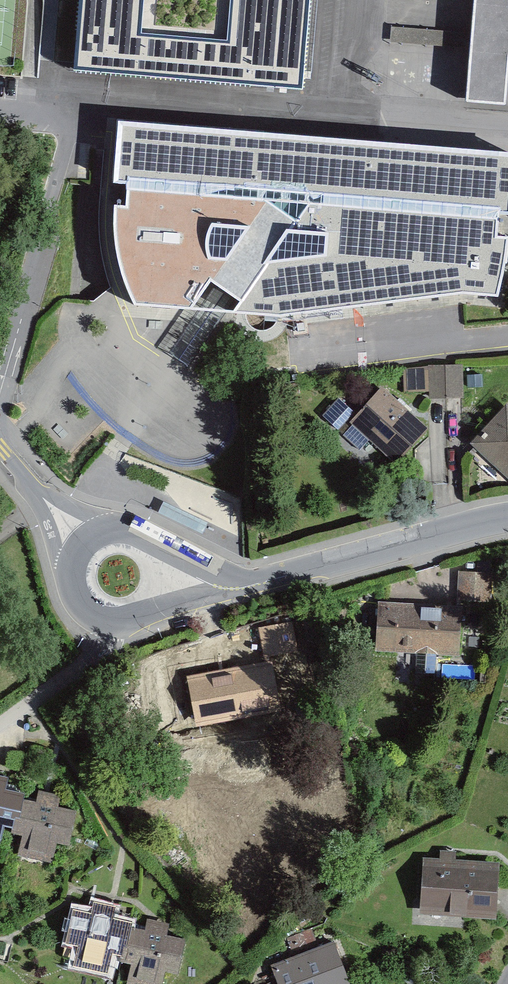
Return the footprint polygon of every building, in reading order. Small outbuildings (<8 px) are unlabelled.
[(306,0),(79,0),(73,59),(299,80),(306,0)] [(471,102),(507,105),(507,90),(507,0),(478,0),(471,102)] [(392,27),(391,41),(446,42),(447,28),(392,27)] [(124,123),(120,182),(130,183),(129,208),(117,206),(117,238),(124,275),(137,306),(192,310),(213,283),(243,302),(236,313),(299,317),(463,293),(498,298),(507,247),(507,239),(499,238),(498,213),(507,213),(507,154),(124,123)] [(95,149),(94,168),(119,169),(120,151),(95,149)] [(462,371),(409,373),(410,394),(432,393),(432,401),(464,399),(462,371)] [(387,392),(355,425),(399,468),(432,435),(387,392)] [(475,445),(507,477),(507,411),(475,445)] [(493,577),(463,576),(463,608),(492,608),(493,577)] [(461,609),(383,608),(383,654),(460,655),(461,609)] [(270,672),(196,686),(203,725),(278,710),(270,672)] [(16,828),(20,802),(21,794),(7,792),(9,777),(0,776),(0,845),(3,845),(6,826),(16,828)] [(39,804),(20,802),(16,828),(15,836),(22,837),(19,856),(56,862),(59,842),(71,844),(76,811),(61,809),(63,797),(40,794),(39,804)] [(443,864),(427,864),(425,917),(496,919),(497,868),(457,867),(457,853),(443,853),(443,864)] [(112,957),(122,959),(126,933),(127,925),(113,923),(115,908),(94,905),(92,920),(74,917),(69,949),(78,950),(75,971),(108,977),(112,957)] [(126,933),(122,959),(121,967),(128,968),(125,983),(163,983),(165,973),(177,975),(182,943),(167,940),(169,929),(146,925),(145,936),(126,933)] [(279,971),(284,983),(346,983),(332,950),(279,971)]
